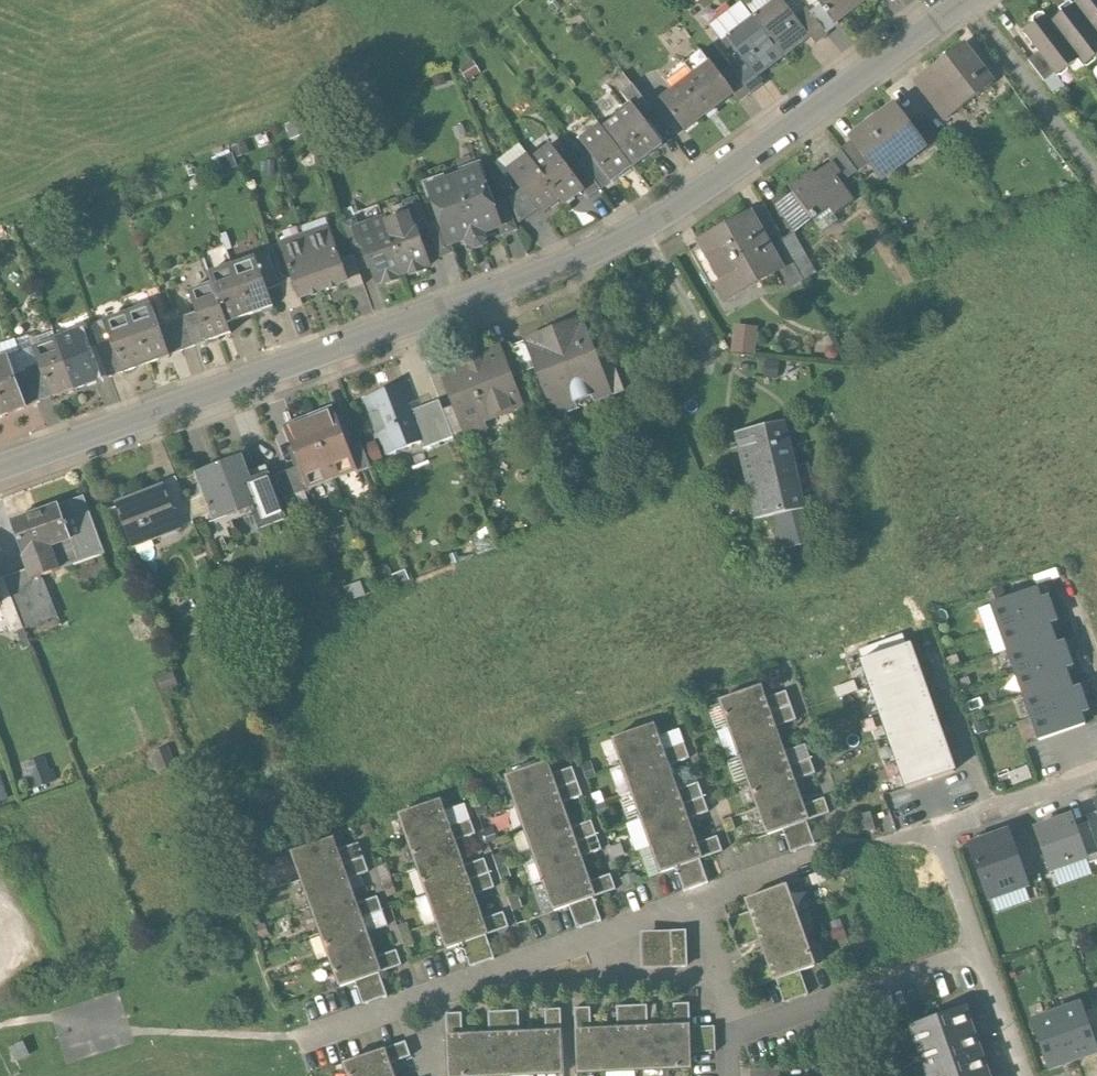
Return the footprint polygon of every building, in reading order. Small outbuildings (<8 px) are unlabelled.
[(755,19),(783,57),(809,37),(796,20),(781,0),(780,0),(755,19)] [(821,5),(835,23),(836,22),(865,0),(817,0),(821,5)] [(1073,7),(1096,38),(1096,0),(1083,0),(1073,7)] [(1096,58),(1096,38),(1073,7),(1069,2),(1059,10),(1063,15),(1050,25),(1078,62),(1084,69),(1096,58)] [(821,5),(810,13),(827,35),(839,26),(836,22),(835,23),(821,5)] [(719,25),(727,34),(748,16),(741,7),(719,25)] [(808,11),(796,20),(809,37),(815,44),(827,35),(810,13),(808,11)] [(1057,78),(1078,62),(1050,25),(1042,14),(1031,22),(1034,26),(1023,34),(1038,53),(1057,78)] [(756,77),(783,57),(755,19),(728,39),(743,60),(756,77)] [(993,85),(964,46),(916,82),(946,121),(993,85)] [(672,91),(660,100),(685,132),(733,95),(734,95),(721,78),(702,52),(685,65),(683,62),(662,78),(672,91)] [(1038,53),(1028,61),(1054,95),(1064,88),(1057,78),(1038,53)] [(743,60),(721,78),(734,95),(733,95),(738,101),(749,93),(761,84),(756,77),(743,60)] [(472,62),(459,70),(467,82),(480,74),(472,62)] [(442,71),(431,75),(437,89),(447,85),(442,71)] [(621,93),(629,104),(630,103),(640,117),(651,109),(633,84),(621,93)] [(629,104),(600,126),(632,168),(662,146),(640,117),(630,103),(629,104)] [(850,140),(852,143),(868,165),(880,181),(924,149),(926,147),(913,130),(895,106),(850,140)] [(304,119),(286,125),(291,140),(309,133),(304,119)] [(927,120),(913,130),(926,147),(924,149),(928,153),(943,142),(927,120)] [(461,124),(452,127),(457,138),(465,134),(461,124)] [(580,141),(590,155),(611,184),(632,168),(600,126),(580,141)] [(246,143),(231,148),(233,154),(235,159),(250,153),(246,143)] [(852,143),(841,152),(857,173),(868,165),(852,143)] [(553,149),(532,164),(560,201),(564,206),(583,192),(584,191),(570,172),(553,149)] [(831,164),(839,175),(844,183),(857,173),(841,152),(829,161),(831,164)] [(235,159),(233,154),(219,159),(223,171),(238,166),(235,159)] [(580,163),(581,164),(602,191),(611,184),(590,155),(580,163)] [(509,173),(522,191),(538,212),(541,215),(560,201),(532,164),(528,158),(509,173)] [(276,163),(267,163),(267,178),(276,179),(276,163)] [(581,164),(570,172),(584,191),(583,192),(590,200),(602,191),(581,164)] [(794,195),(778,206),(797,232),(813,220),(823,233),(838,222),(835,218),(855,203),(836,177),(839,175),(831,164),(815,176),(813,173),(790,189),(794,195)] [(429,189),(441,223),(449,246),(451,246),(499,228),(500,228),(492,205),(480,170),(429,189)] [(522,191),(510,200),(520,225),(538,212),(522,191)] [(404,203),(407,212),(409,211),(416,232),(429,227),(418,198),(404,203)] [(505,200),(492,205),(500,228),(499,228),(502,236),(517,231),(505,200)] [(85,213),(83,205),(64,212),(70,229),(82,224),(79,215),(85,213)] [(407,212),(383,220),(403,275),(429,266),(416,232),(409,211),(407,212)] [(751,215),(700,244),(731,298),(780,271),(782,270),(770,249),(751,215)] [(356,219),(342,224),(353,256),(366,251),(358,229),(360,229),(356,219)] [(378,284),(403,275),(383,220),(360,229),(358,229),(366,251),(378,284)] [(441,223),(429,228),(440,259),(454,254),(451,246),(449,246),(441,223)] [(331,232),(307,241),(324,290),(347,282),(349,281),(341,261),(331,232)] [(794,235),(781,242),(803,282),(816,275),(794,235)] [(300,299),(324,290),(307,241),(281,249),(292,279),(299,299),(300,299)] [(781,242),(770,249),(782,270),(780,271),(790,290),(803,282),(781,242)] [(270,255),(257,259),(268,291),(281,286),(280,283),(270,255)] [(257,257),(233,266),(251,315),(274,307),(268,291),(257,259),(257,257)] [(354,257),(341,261),(349,281),(347,282),(348,286),(363,281),(354,257)] [(251,315),(233,266),(210,274),(213,285),(227,324),(251,315)] [(292,279),(280,283),(281,286),(289,308),(302,303),(300,299),(299,299),(292,279)] [(190,293),(197,314),(208,342),(231,334),(227,324),(213,285),(190,293)] [(152,306),(129,315),(147,364),(170,356),(160,327),(152,306)] [(197,314),(160,327),(170,356),(208,342),(197,314)] [(123,373),(147,364),(129,315),(105,323),(112,342),(123,373)] [(600,365),(582,320),(554,331),(513,347),(525,376),(536,371),(552,413),(575,404),(580,408),(586,407),(591,403),(592,397),(606,392),(610,391),(600,365)] [(757,328),(734,326),(732,354),(755,355),(757,328)] [(80,332),(57,340),(75,390),(98,382),(98,381),(87,351),(80,332)] [(51,398),(75,390),(57,340),(33,349),(39,365),(51,398)] [(112,342),(87,351),(98,381),(123,373),(112,342)] [(499,349),(466,362),(488,419),(522,406),(499,349)] [(0,361),(0,408),(3,416),(26,407),(15,377),(8,358),(0,361)] [(612,360),(600,365),(610,391),(606,392),(608,399),(624,392),(612,360)] [(484,420),(488,419),(466,362),(441,371),(455,406),(466,434),(468,434),(469,437),(487,429),(484,420)] [(779,363),(766,362),(764,380),(777,381),(779,363)] [(28,372),(15,377),(26,407),(51,398),(39,365),(27,370),(28,372)] [(409,382),(363,400),(377,434),(374,435),(383,458),(421,443),(410,413),(408,407),(417,403),(409,382)] [(439,401),(410,413),(421,443),(424,450),(453,438),(443,411),(439,401)] [(454,439),(466,434),(455,406),(443,411),(453,438),(454,439)] [(334,411),(310,420),(332,478),(354,469),(355,469),(355,468),(356,468),(348,448),(349,448),(334,411)] [(310,486),(332,478),(310,420),(285,430),(299,467),(300,467),(308,486),(309,486),(309,487),(310,486)] [(782,424),(738,435),(757,521),(776,516),(803,510),(796,482),(810,479),(807,466),(793,469),(792,465),(793,465),(785,436),(792,434),(789,424),(783,425),(782,424)] [(361,443),(349,448),(348,448),(356,468),(355,468),(355,469),(354,469),(356,474),(371,469),(361,443)] [(245,462),(224,469),(241,512),(251,508),(259,530),(286,520),(268,474),(252,480),(245,462)] [(213,523),(241,512),(224,469),(222,465),(195,475),(213,523)] [(299,467),(287,472),(297,496),(297,497),(312,492),(310,486),(309,487),(309,486),(308,486),(300,467),(299,467)] [(287,472),(274,477),(284,501),(297,496),(287,472)] [(162,484),(164,488),(176,521),(191,515),(177,479),(162,484)] [(164,488),(116,507),(132,549),(180,530),(176,521),(164,488)] [(84,497),(59,507),(71,541),(51,548),(59,571),(106,554),(84,497)] [(12,524),(28,570),(32,581),(42,577),(59,571),(51,548),(71,541),(59,507),(12,524)] [(811,543),(803,510),(776,516),(785,549),(811,543)] [(28,570),(17,574),(36,625),(58,617),(42,577),(32,581),(28,570)] [(0,581),(0,605),(12,634),(36,625),(17,574),(0,581)] [(350,605),(366,598),(361,584),(344,590),(350,605)] [(999,629),(1053,610),(1048,598),(1041,600),(1037,589),(991,605),(999,629)] [(999,629),(1007,651),(1053,635),(1050,625),(1057,622),(1053,610),(999,629)] [(1015,674),(1068,655),(1064,642),(1057,645),(1053,635),(1007,651),(1015,674)] [(908,645),(860,662),(870,688),(918,671),(908,645)] [(1015,674),(1023,696),(1069,680),(1066,670),(1073,667),(1068,655),(1015,674)] [(918,671),(870,688),(879,713),(927,696),(918,671)] [(173,675),(158,680),(163,694),(178,688),(173,675)] [(1031,718),(1084,700),(1080,687),(1073,690),(1069,680),(1023,696),(1031,718)] [(720,701),(730,729),(791,707),(786,692),(764,700),(759,687),(720,701)] [(927,696),(879,713),(887,738),(935,721),(927,696)] [(1031,718),(1039,742),(1085,725),(1081,714),(1089,712),(1084,700),(1031,718)] [(730,729),(739,755),(778,742),(774,729),(797,721),(791,707),(730,729)] [(935,721),(887,738),(896,763),(944,746),(935,721)] [(613,739),(623,767),(684,745),(679,730),(657,738),(652,725),(613,739)] [(739,755),(749,782),(810,760),(805,746),(783,754),(778,742),(739,755)] [(623,767),(632,793),(671,780),(667,767),(690,759),(684,745),(623,767)] [(944,746),(896,763),(906,789),(910,788),(954,772),(944,746)] [(174,768),(167,750),(151,756),(158,774),(174,768)] [(44,759),(25,766),(28,774),(24,776),(29,790),(56,781),(52,770),(48,772),(44,759)] [(749,782),(758,809),(797,795),(793,783),(816,775),(810,760),(749,782)] [(506,777),(516,805),(578,783),(572,768),(550,776),(545,763),(506,777)] [(632,793),(642,820),(703,798),(698,784),(676,792),(671,780),(632,793)] [(516,805),(526,831),(564,818),(560,805),(583,797),(578,783),(516,805)] [(802,808),(797,795),(758,809),(768,836),(783,831),(807,823),(830,815),(824,799),(802,808)] [(642,820),(652,847),(690,833),(686,821),(709,813),(703,798),(642,820)] [(400,815),(409,843),(471,821),(465,806),(443,814),(438,801),(400,815)] [(1086,816),(1096,847),(1096,812),(1086,816)] [(1073,816),(1034,829),(1049,871),(1087,858),(1073,816)] [(526,831),(535,858),(597,836),(592,822),(569,830),(564,818),(526,831)] [(409,843),(419,869),(457,855),(453,843),(476,835),(471,821),(409,843)] [(807,823),(783,831),(791,854),(815,846),(807,823)] [(1008,830),(966,844),(986,903),(1029,888),(1008,830)] [(695,845),(690,833),(652,847),(661,874),(676,869),(700,861),(723,853),(717,837),(695,845)] [(535,858),(545,885),(583,871),(579,859),(602,851),(597,836),(535,858)] [(293,853),(302,881),(364,859),(359,844),(336,852),(331,839),(293,853)] [(419,869),(428,896),(490,874),(485,860),(462,868),(457,855),(419,869)] [(302,881),(312,907),(351,894),(346,881),(369,873),(364,859),(302,881)] [(700,861),(676,869),(684,892),(708,884),(700,861)] [(588,884),(583,871),(545,885),(554,912),(569,907),(593,899),(616,891),(611,875),(588,884)] [(428,896),(438,923),(476,909),(472,897),(495,889),(490,874),(428,896)] [(795,913),(786,886),(747,900),(752,913),(729,921),(734,935),(795,913)] [(312,907),(321,934),(383,912),(378,898),(355,906),(351,894),(312,907)] [(593,899),(569,907),(577,930),(602,922),(593,899)] [(481,922),(476,909),(438,923),(448,950),(462,945),(486,937),(509,929),(504,913),(481,922)] [(321,934),(331,961),(370,947),(365,935),(388,927),(383,912),(321,934)] [(805,940),(795,913),(734,935),(739,950),(762,941),(766,954),(805,940)] [(686,933),(642,934),(643,969),(687,967),(686,933)] [(486,937),(462,945),(470,968),(495,960),(486,937)] [(815,967),(805,940),(766,954),(771,966),(748,974),(754,989),(776,981),(800,973),(815,967)] [(374,960),(370,947),(331,961),(341,988),(355,983),(379,975),(402,967),(397,951),(374,960)] [(379,975),(355,983),(363,1006),(388,997),(379,975)] [(675,1029),(661,1030),(663,1071),(692,1069),(691,1054),(691,1028),(689,1004),(674,1005),(675,1029)] [(1056,1013),(1074,1061),(1096,1053),(1096,1052),(1084,1014),(1080,1005),(1056,1013)] [(635,1072),(663,1071),(661,1030),(648,1030),(647,1006),(632,1007),(635,1072)] [(606,1073),(635,1072),(632,1007),(617,1007),(618,1032),(605,1032),(606,1073)] [(964,1008),(912,1027),(920,1051),(972,1032),(964,1008)] [(577,1074),(606,1073),(605,1032),(591,1033),(591,1009),(575,1009),(577,1074)] [(533,1035),(535,1075),(540,1075),(564,1075),(561,1010),(545,1011),(546,1035),(533,1035)] [(1096,1052),(1096,1012),(1096,1010),(1084,1014),(1096,1052)] [(504,1012),(488,1013),(489,1037),(476,1038),(478,1075),(506,1075),(504,1012)] [(533,1035),(520,1036),(519,1012),(504,1012),(506,1075),(535,1075),(533,1035)] [(1056,1013),(1033,1022),(1050,1070),(1074,1061),(1056,1013)] [(476,1038),(463,1038),(462,1014),(446,1015),(449,1075),(478,1075),(476,1038)] [(715,1027),(691,1028),(691,1054),(716,1053),(715,1027)] [(972,1032),(920,1051),(929,1073),(980,1055),(972,1032)] [(38,1054),(32,1040),(16,1047),(23,1060),(38,1054)] [(349,1075),(392,1075),(389,1066),(411,1058),(406,1042),(344,1064),(349,1075)] [(929,1073),(929,1075),(988,1075),(980,1055),(929,1073)]
